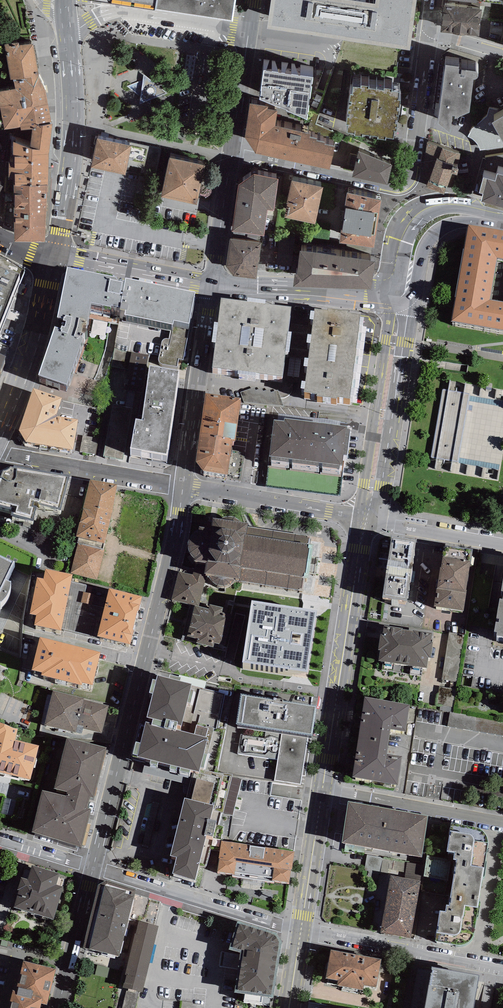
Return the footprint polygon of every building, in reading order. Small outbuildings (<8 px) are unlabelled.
[(155,4),(155,6),(231,19),(235,0),(156,0),(155,4)] [(267,28),(409,48),(416,0),(375,0),(375,2),(364,0),(271,0),(267,28)] [(482,8),(443,4),(440,32),(466,34),(466,32),(479,34),(482,8)] [(19,42),(5,44),(11,79),(13,78),(13,80),(39,74),(33,43),(19,44),(19,42)] [(313,66),(264,59),(260,88),(308,108),(313,66)] [(459,65),(445,63),(438,121),(449,131),(450,131),(450,128),(457,128),(464,112),(469,111),(473,77),(474,77),(476,77),(477,75),(478,73),(477,71),(477,70),(474,69),(459,67),(459,65)] [(39,74),(13,80),(15,88),(0,91),(0,105),(0,106),(17,103),(17,108),(32,105),(33,107),(48,103),(45,89),(39,74)] [(361,75),(354,74),(353,83),(350,83),(346,113),(349,113),(348,121),(355,122),(355,124),(370,126),(371,124),(378,125),(378,127),(386,128),(386,126),(394,127),(395,120),(397,120),(401,88),(399,88),(400,81),(393,80),(393,78),(385,77),(385,78),(369,77),(370,75),(361,74),(361,75)] [(268,99),(250,96),(245,130),(256,146),(330,163),(335,139),(325,137),(325,135),(317,133),(317,131),(310,129),(310,126),(276,119),(278,104),(268,102),(268,99)] [(52,122),(48,103),(33,107),(32,105),(17,108),(17,103),(0,106),(4,128),(20,125),(21,130),(32,128),(38,127),(37,125),(52,122)] [(498,112),(497,110),(489,107),(487,115),(469,131),(470,132),(468,136),(471,137),(473,139),(477,143),(480,147),(480,150),(502,146),(502,109),(498,112)] [(48,153),(52,122),(37,125),(38,127),(32,128),(30,141),(12,135),(11,153),(13,153),(13,161),(9,161),(8,178),(12,178),(12,183),(14,183),(14,184),(47,185),(48,153)] [(156,172),(162,148),(99,133),(92,165),(126,172),(127,166),(156,172)] [(461,153),(426,142),(422,175),(429,178),(426,188),(444,193),(446,185),(452,187),(456,173),(457,173),(458,168),(456,167),(461,153)] [(393,163),(359,147),(358,154),(351,151),(348,162),(355,163),(353,174),(388,181),(393,163)] [(206,161),(170,153),(161,191),(197,200),(206,161)] [(483,176),(479,191),(483,192),(480,200),(484,201),(483,204),(502,209),(502,173),(497,171),(495,179),(483,176)] [(254,173),(238,183),(235,205),(268,209),(274,209),(278,178),(254,173)] [(291,180),(284,215),(315,222),(323,186),(291,180)] [(45,241),(47,185),(14,184),(14,240),(45,241)] [(347,193),(339,241),(374,246),(382,198),(347,193)] [(268,209),(235,205),(232,229),(264,234),(268,209)] [(281,236),(280,260),(293,260),(294,236),(281,236)] [(261,241),(229,238),(226,266),(234,275),(257,279),(261,241)] [(469,238),(450,332),(502,342),(502,314),(490,312),(496,269),(502,271),(502,244),(469,238)] [(337,255),(300,250),(297,272),(294,273),(293,285),(331,286),(337,255)] [(375,261),(337,255),(331,286),(371,288),(375,261)] [(116,284),(67,274),(56,324),(63,325),(62,329),(65,329),(63,335),(61,334),(61,337),(54,334),(38,382),(66,392),(82,344),(79,343),(82,333),(85,333),(89,310),(103,312),(106,314),(110,316),(110,314),(119,314),(122,302),(119,301),(122,290),(115,289),(116,284)] [(19,283),(0,275),(0,331),(19,283)] [(194,299),(124,285),(122,302),(119,314),(118,316),(124,317),(123,321),(161,329),(157,351),(158,354),(160,356),(176,358),(178,349),(182,350),(185,330),(187,330),(194,299)] [(291,337),(288,337),(291,312),(264,308),(265,304),(247,302),(247,306),(220,303),(217,328),(214,327),(211,347),(214,348),(211,372),(238,376),(237,379),(255,381),(256,378),(282,382),(285,357),(289,357),(291,337)] [(360,322),(347,320),(347,318),(327,316),(327,318),(314,316),(314,318),(310,318),(309,327),(313,327),(311,342),(307,341),(306,350),(310,350),(308,366),(304,365),(303,374),(307,374),(305,389),(301,388),(300,396),(304,396),(304,401),(316,402),(316,403),(336,406),(336,405),(350,407),(350,402),(357,403),(366,334),(362,334),(363,324),(360,324),(360,322)] [(96,317),(92,330),(106,333),(109,320),(96,317)] [(129,367),(132,352),(115,349),(112,364),(129,367)] [(149,355),(132,352),(129,367),(124,392),(127,392),(135,394),(141,395),(149,355)] [(446,375),(431,470),(502,481),(502,384),(446,375)] [(179,380),(150,376),(142,429),(136,428),(131,458),(167,463),(179,380)] [(61,401),(33,392),(19,433),(25,444),(73,452),(77,423),(58,420),(56,417),(61,401)] [(127,392),(125,407),(132,409),(135,394),(127,392)] [(240,402),(205,396),(195,465),(203,475),(227,479),(232,445),(235,445),(240,402)] [(125,407),(113,405),(103,457),(122,461),(132,409),(125,407)] [(342,471),(344,461),(347,461),(350,435),(347,435),(347,432),(284,425),(284,427),(274,426),(269,462),(271,462),(271,466),(288,469),(289,465),(292,465),(292,469),(319,472),(319,468),(323,469),(322,473),(339,475),(340,471),(342,471)] [(85,435),(83,449),(95,451),(98,437),(85,435)] [(11,463),(10,463),(9,464),(7,465),(5,466),(3,467),(1,470),(0,470),(0,503),(12,506),(11,512),(33,518),(36,503),(34,502),(34,500),(61,507),(69,475),(65,474),(17,465),(17,464),(11,463)] [(78,543),(103,549),(105,542),(112,514),(117,484),(90,479),(76,537),(79,537),(77,543),(78,543)] [(235,580),(303,590),(307,563),(311,535),(243,525),(242,524),(240,521),(237,519),(234,517),(231,516),(227,516),(224,517),(221,518),(218,520),(217,521),(212,521),(211,528),(199,526),(199,529),(196,530),(193,533),(190,535),(188,539),(187,542),(187,546),(188,550),(190,553),(192,556),(194,558),(194,561),(206,563),(204,576),(209,577),(209,578),(211,581),(214,583),(217,585),(221,585),(224,586),(228,585),(231,583),(234,581),(235,580)] [(416,536),(392,532),(382,593),(406,597),(416,536)] [(71,573),(97,580),(105,550),(103,549),(78,543),(71,573)] [(472,547),(444,543),(438,584),(436,584),(433,604),(463,608),(472,547)] [(0,560),(0,607),(4,604),(7,602),(8,599),(9,597),(10,595),(11,591),(11,586),(6,584),(14,567),(0,560)] [(192,575),(179,571),(171,599),(195,605),(199,606),(206,578),(204,578),(204,576),(206,563),(194,561),(192,575)] [(68,577),(45,573),(43,583),(37,582),(30,617),(35,618),(33,629),(60,634),(71,581),(71,578),(68,577)] [(142,600),(109,592),(97,640),(129,648),(133,634),(132,633),(137,615),(138,615),(142,600)] [(502,604),(500,604),(496,624),(499,624),(499,628),(495,627),(494,637),(497,638),(496,642),(502,643),(502,603),(502,604)] [(233,615),(222,612),(223,607),(210,604),(209,609),(199,606),(195,605),(187,636),(198,639),(196,643),(213,647),(214,643),(225,646),(233,615)] [(317,617),(251,607),(242,669),(308,679),(317,617)] [(395,626),(384,624),(383,632),(380,632),(378,647),(380,648),(379,658),(427,666),(429,656),(431,656),(433,640),(431,640),(432,630),(414,627),(414,628),(395,625),(395,626)] [(465,634),(449,631),(441,678),(457,681),(465,634)] [(100,657),(39,642),(31,675),(41,677),(41,680),(81,690),(82,687),(92,690),(100,657)] [(192,680),(158,671),(147,713),(153,715),(152,720),(176,726),(178,721),(181,722),(192,680)] [(85,696),(53,689),(45,723),(79,731),(82,718),(104,723),(109,704),(84,698),(85,696)] [(274,695),(241,690),(236,720),(238,721),(237,726),(242,727),(237,753),(278,759),(274,780),(301,785),(302,776),(305,777),(317,703),(283,697),(283,695),(274,694),(274,695)] [(365,694),(358,734),(402,741),(404,728),(406,728),(410,702),(365,694)] [(449,725),(502,733),(502,719),(451,711),(449,725)] [(152,720),(146,718),(137,752),(199,768),(208,734),(176,726),(152,720)] [(0,719),(0,769),(31,777),(40,743),(15,738),(18,725),(0,719)] [(400,753),(402,741),(358,734),(352,773),(398,781),(402,753),(400,753)] [(54,785),(67,788),(91,794),(94,795),(107,745),(67,735),(54,785)] [(88,805),(91,794),(67,788),(66,793),(42,787),(32,830),(82,842),(91,806),(88,805)] [(214,801),(185,794),(170,852),(176,853),(172,870),(195,876),(207,830),(213,832),(217,816),(210,815),(214,801)] [(388,809),(348,801),(341,842),(381,849),(388,809)] [(428,815),(388,809),(381,849),(421,856),(428,815)] [(474,827),(451,823),(447,851),(455,852),(453,859),(456,860),(450,896),(450,898),(449,905),(446,905),(446,911),(440,911),(435,941),(452,945),(460,946),(467,944),(470,942),(473,936),(488,842),(487,836),(484,833),(479,829),(474,827)] [(295,850),(221,839),(217,870),(232,872),(232,875),(274,881),(274,879),(289,881),(291,867),(292,867),(295,850)] [(453,859),(427,856),(421,891),(450,896),(456,860),(453,859)] [(59,874),(32,866),(28,879),(22,877),(13,907),(54,919),(63,887),(56,885),(59,874)] [(421,881),(391,876),(386,904),(416,909),(421,881)] [(105,881),(99,885),(82,948),(91,950),(92,949),(119,956),(136,890),(105,881)] [(411,938),(416,909),(386,904),(381,932),(411,938)] [(159,926),(139,921),(136,934),(134,934),(124,975),(126,975),(123,987),(143,992),(159,926)] [(274,934),(240,924),(231,950),(240,953),(240,957),(221,954),(219,968),(240,971),(237,990),(271,994),(279,941),(274,934)] [(356,955),(331,950),(325,978),(338,980),(337,985),(350,988),(356,955)] [(381,959),(356,955),(350,988),(364,990),(364,986),(376,988),(381,959)] [(55,966),(23,958),(16,987),(44,994),(42,1000),(46,1001),(55,966)] [(432,967),(425,1007),(473,1007),(479,975),(432,967)] [(16,987),(13,986),(7,1007),(40,1007),(42,1000),(44,994),(16,987)]
